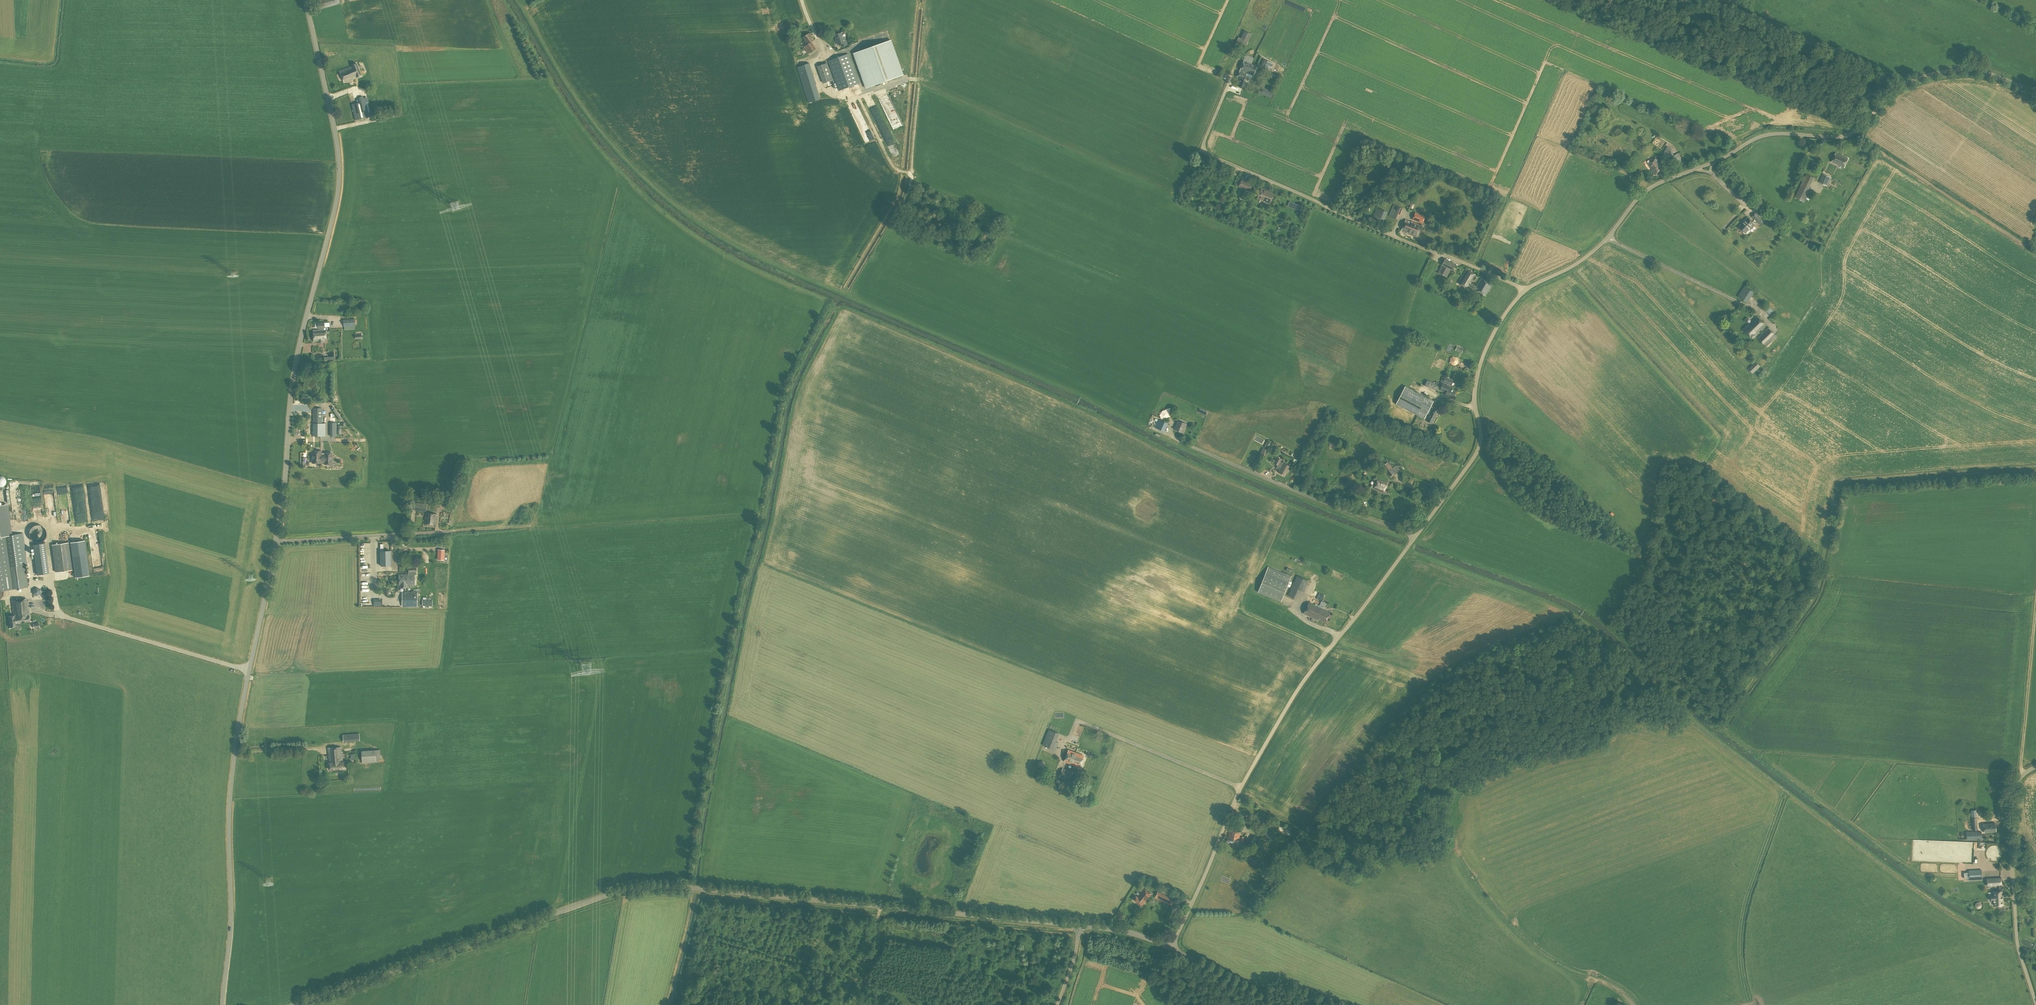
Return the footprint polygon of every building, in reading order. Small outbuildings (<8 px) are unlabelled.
[(340,4),(339,0),(316,0),(315,0),(318,10),(340,4)] [(348,19),(349,25),(362,22),(360,16),(348,19)] [(323,31),(326,35),(331,30),(328,26),(323,31)] [(1244,49),(1251,34),(1244,31),(1241,38),(1239,37),(1235,45),(1244,49)] [(809,53),(816,48),(811,42),(814,40),(809,33),(803,38),(808,44),(808,45),(804,47),(809,53)] [(843,38),(842,33),(835,35),(837,40),(836,41),(838,45),(841,44),(842,47),(847,45),(845,38),(843,38)] [(866,88),(904,74),(892,40),(853,53),(866,88)] [(838,91),(859,83),(848,53),(828,61),(838,91)] [(1253,76),(1257,66),(1244,60),(1237,77),(1244,80),(1247,73),(1253,76)] [(362,76),(357,63),(352,65),(349,66),(349,67),(340,71),(344,83),(354,79),(357,77),(362,76)] [(808,103),(821,99),(816,84),(809,63),(797,67),(808,103)] [(823,83),(833,80),(827,63),(817,66),(823,83)] [(378,97),(391,96),(391,85),(378,86),(378,97)] [(353,91),(341,94),(344,106),(348,105),(348,102),(356,101),(353,91)] [(355,120),(368,117),(363,97),(358,98),(360,103),(351,104),(355,120)] [(874,117),(879,115),(875,102),(870,104),(874,117)] [(863,133),(867,142),(875,139),(871,129),(863,133)] [(890,140),(891,143),(892,142),(889,132),(883,134),(885,141),(890,140)] [(1677,154),(1667,147),(1664,152),(1666,154),(1668,157),(1673,156),(1678,164),(1684,161),(1679,153),(1677,154)] [(1844,168),(1848,158),(1836,153),(1832,162),(1844,168)] [(1660,164),(1656,158),(1648,164),(1652,170),(1652,171),(1654,175),(1664,167),(1661,163),(1660,164)] [(1805,202),(1809,194),(1808,194),(1811,189),(1809,188),(1814,178),(1806,174),(1795,197),(1805,202)] [(1827,186),(1831,177),(1823,174),(1819,182),(1827,186)] [(1250,191),(1253,184),(1242,179),(1239,186),(1250,191)] [(1270,204),(1274,194),(1262,189),(1257,198),(1270,204)] [(1398,219),(1402,208),(1393,204),(1389,215),(1398,219)] [(1383,223),(1387,212),(1376,208),(1372,219),(1383,223)] [(1422,224),(1425,216),(1415,212),(1412,220),(1422,224)] [(1761,224),(1764,221),(1756,213),(1753,216),(1761,224)] [(1747,234),(1750,231),(1749,229),(1754,224),(1747,217),(1744,221),(1739,227),(1745,233),(1746,232),(1747,234)] [(1411,222),(1406,220),(1401,231),(1416,238),(1421,226),(1411,222)] [(1448,274),(1450,270),(1453,271),(1455,265),(1444,260),(1442,265),(1440,270),(1448,274)] [(1477,286),(1471,283),(1476,275),(1466,270),(1458,283),(1468,289),(1470,287),(1485,296),(1492,285),(1481,279),(1477,286)] [(1747,302),(1754,292),(1744,286),(1738,296),(1747,302)] [(1771,317),(1776,313),(1769,306),(1765,310),(1771,317)] [(1765,325),(1757,317),(1750,324),(1749,323),(1743,329),(1753,339),(1758,334),(1757,333),(1765,325)] [(1770,329),(1768,327),(1757,338),(1759,340),(1763,344),(1766,347),(1777,336),(1774,334),(1774,333),(1770,329)] [(306,345),(306,355),(314,355),(313,345),(306,345)] [(1753,373),(1760,366),(1756,361),(1748,368),(1753,373)] [(1445,377),(1443,377),(1441,381),(1443,381),(1443,382),(1451,386),(1454,380),(1445,377)] [(1435,384),(1429,381),(1427,387),(1437,391),(1440,383),(1436,381),(1435,384)] [(1453,397),(1455,391),(1448,389),(1449,386),(1442,383),(1439,390),(1446,393),(1445,395),(1453,397)] [(1432,410),(1429,409),(1433,401),(1405,387),(1396,404),(1424,419),(1424,420),(1432,424),(1438,412),(1432,409),(1432,410)] [(325,436),(325,423),(322,423),(322,408),(313,408),(313,436),(325,436)] [(1156,428),(1165,432),(1169,423),(1160,419),(1156,428)] [(1183,433),(1187,424),(1178,420),(1175,430),(1183,433)] [(323,462),(323,455),(321,455),(321,451),(312,451),(312,463),(321,463),(321,462),(323,462)] [(323,455),(323,462),(325,462),(325,464),(332,464),(332,453),(325,453),(325,455),(323,455)] [(1288,472),(1291,467),(1280,461),(1281,459),(1278,457),(1274,464),(1278,466),(1277,468),(1280,470),(1278,472),(1284,476),(1287,471),(1288,472)] [(1390,477),(1395,473),(1388,462),(1383,466),(1390,477)] [(1383,493),(1387,483),(1377,479),(1372,488),(1383,493)] [(426,512),(427,503),(424,502),(424,503),(415,503),(414,511),(426,512)] [(12,534),(8,504),(0,505),(0,591),(28,587),(25,565),(27,564),(22,533),(12,534)] [(436,525),(437,514),(426,513),(425,524),(436,525)] [(37,543),(39,543),(40,542),(42,542),(43,541),(44,540),(45,539),(46,537),(46,536),(47,534),(46,533),(46,531),(46,530),(45,529),(44,527),(43,526),(41,526),(40,525),(39,525),(37,525),(36,525),(34,525),(33,526),(32,527),(30,528),(30,529),(29,531),(29,532),(29,534),(29,535),(29,537),(30,538),(31,539),(32,540),(33,541),(34,542),(36,543),(37,543)] [(56,572),(72,569),(68,542),(52,545),(56,572)] [(37,574),(48,573),(44,543),(33,544),(37,574)] [(381,565),(391,565),(390,551),(380,551),(381,565)] [(89,575),(89,564),(78,564),(78,575),(89,575)] [(416,572),(416,567),(409,567),(409,572),(409,574),(399,575),(399,585),(400,585),(400,588),(407,587),(407,585),(415,585),(415,572),(416,572)] [(1281,601),(1291,576),(1268,567),(1258,592),(1281,601)] [(1303,592),(1309,581),(1297,576),(1288,596),(1295,599),(1299,590),(1303,592)] [(1319,580),(1312,597),(1324,602),(1330,585),(1319,580)] [(416,606),(417,592),(402,592),(402,606),(416,606)] [(14,615),(8,615),(10,627),(15,626),(15,623),(29,621),(28,610),(26,598),(12,600),(13,611),(14,615)] [(1323,608),(1325,603),(1323,602),(1322,603),(1321,602),(1319,607),(1309,602),(1304,613),(1317,620),(1318,619),(1325,623),(1330,613),(1322,609),(1322,608),(1323,608)] [(1053,749),(1059,734),(1049,730),(1043,745),(1053,749)] [(342,761),(341,747),(328,748),(329,762),(328,762),(329,770),(344,769),(343,761),(342,761)] [(1074,758),(1076,752),(1069,750),(1064,761),(1074,765),(1076,759),(1074,758)] [(1076,759),(1074,765),(1080,767),(1084,755),(1076,752),(1074,758),(1076,759)] [(1069,782),(1073,772),(1063,768),(1059,778),(1069,782)] [(1978,830),(1976,810),(1968,810),(1969,818),(1968,818),(1968,823),(1972,822),(1973,830),(1978,830)] [(1262,825),(1266,818),(1256,813),(1252,820),(1262,825)] [(1984,832),(1996,832),(1995,823),(1983,824),(1984,832)] [(1238,843),(1240,832),(1229,830),(1228,837),(1227,841),(1238,843)] [(1978,832),(1978,831),(1966,832),(1967,840),(1982,839),(1982,832),(1978,832)] [(1252,847),(1257,837),(1252,834),(1247,844),(1252,847)] [(1267,854),(1269,849),(1256,841),(1253,846),(1267,854)] [(1256,864),(1259,859),(1250,855),(1248,859),(1256,864)] [(1982,870),(1969,871),(1969,880),(1982,879),(1982,870)] [(2000,877),(1988,877),(1988,886),(2000,885),(2000,877)] [(1142,905),(1151,894),(1144,888),(1137,897),(1136,895),(1133,898),(1142,905)] [(2001,890),(1992,890),(1993,904),(2002,904),(2001,897),(2001,890)] [(1171,905),(1174,899),(1158,892),(1156,898),(1171,905)]
